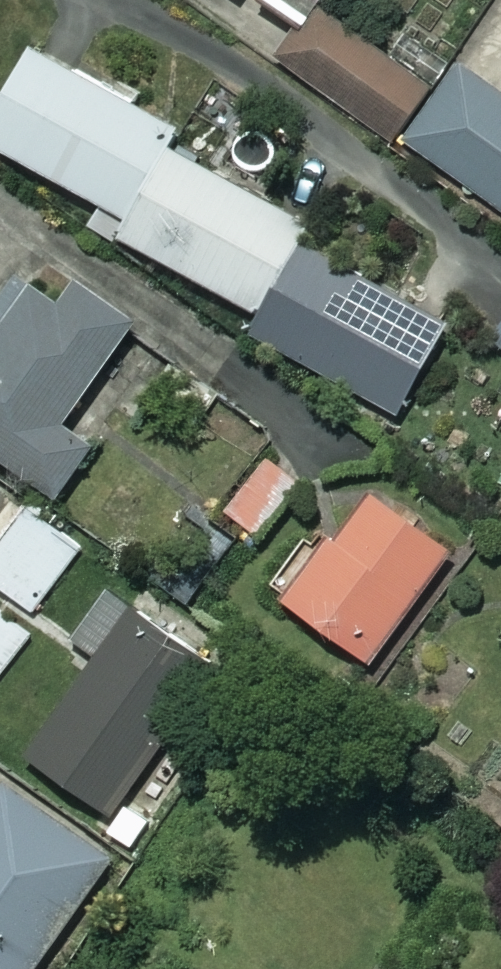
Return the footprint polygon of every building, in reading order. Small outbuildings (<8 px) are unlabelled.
[(426,85),(319,11),(281,67),(388,140),(426,85)] [(168,150),(179,130),(30,47),(0,101),(0,155),(123,224),(126,225),(168,150)] [(457,71),(435,104),(425,97),(396,140),(500,210),(500,100),(457,71)] [(126,225),(117,241),(260,321),(303,245),(311,230),(168,150),(126,225)] [(260,321),(250,339),(394,419),(446,325),(303,245),(260,321)] [(15,280),(4,296),(0,293),(0,464),(49,498),(106,416),(80,398),(128,330),(64,285),(51,305),(15,280)] [(218,401),(177,372),(153,405),(194,434),(218,401)] [(301,480),(275,455),(220,512),(246,537),(301,480)] [(448,557),(373,494),(282,604),(357,667),(448,557)] [(21,506),(0,536),(0,591),(34,614),(80,548),(21,506)] [(213,672),(109,597),(78,638),(99,654),(23,758),(106,819),(213,672)] [(0,613),(0,675),(30,635),(0,613)] [(10,791),(0,805),(0,968),(47,968),(119,865),(10,791)]
